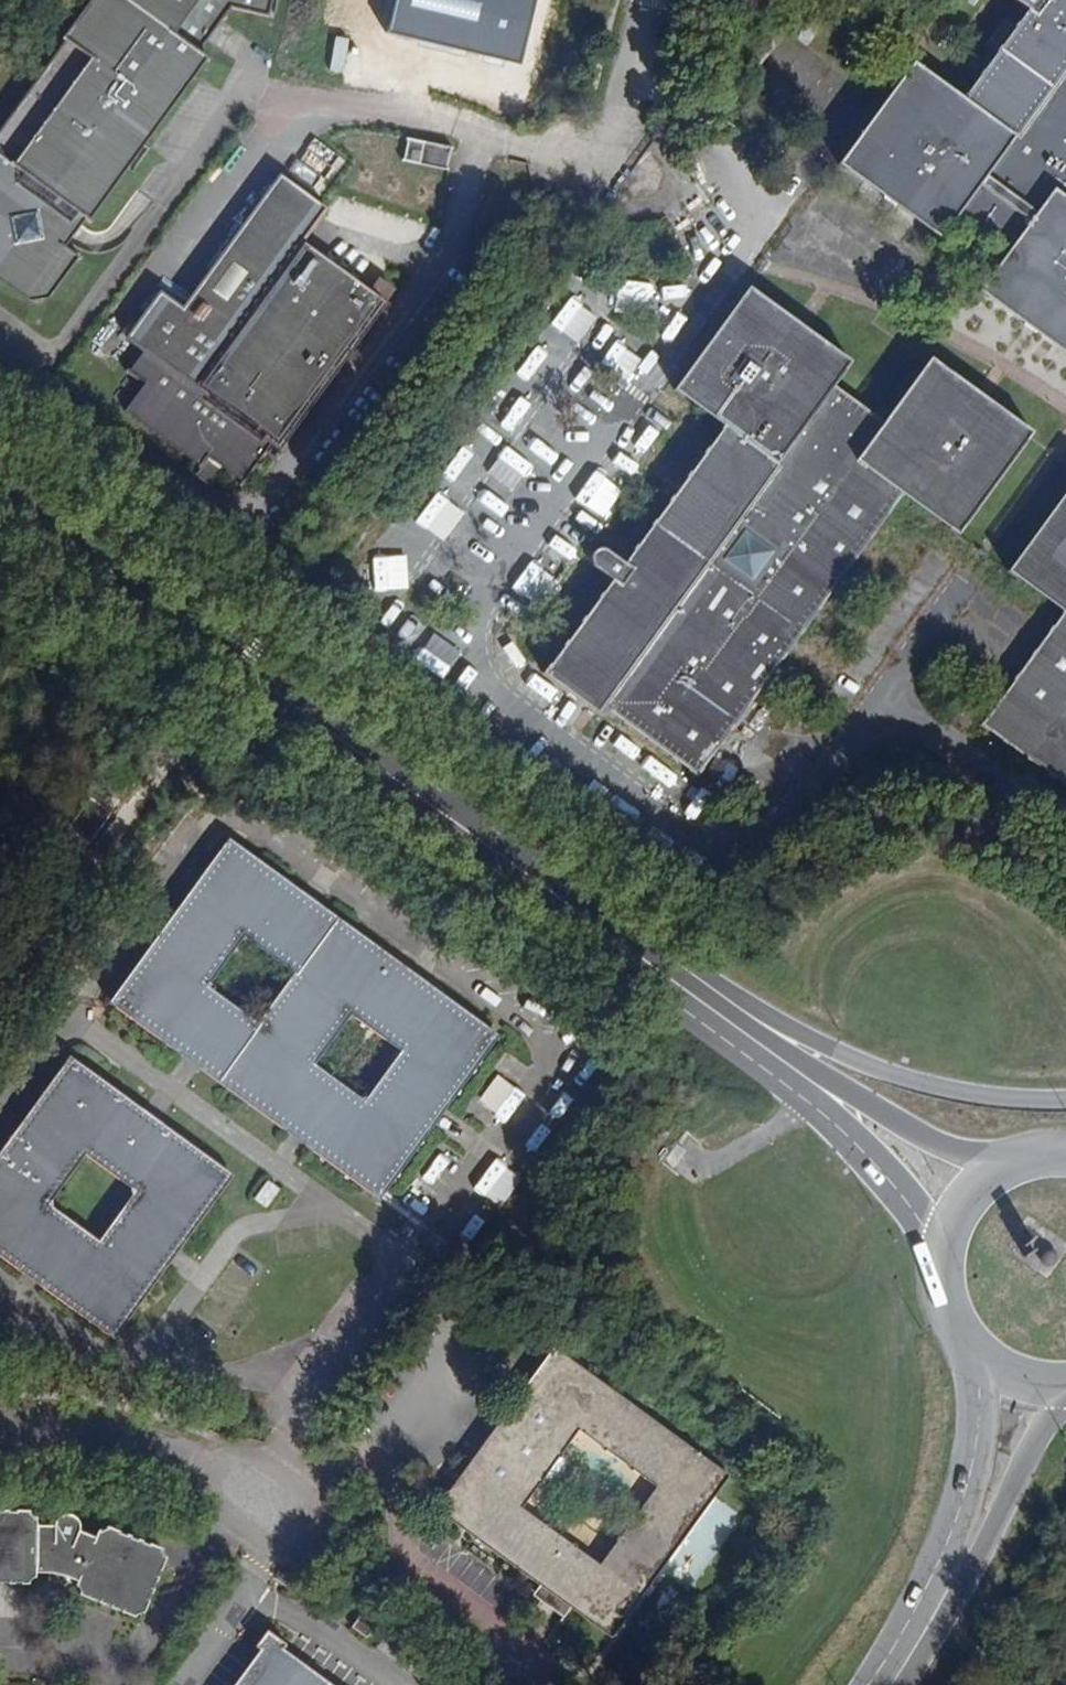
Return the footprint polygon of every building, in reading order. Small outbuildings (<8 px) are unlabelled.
[(0,124),(0,287),(26,302),(46,302),(81,258),(67,249),(89,222),(210,61),(196,52),(229,11),(272,17),(275,0),(90,0),(64,45),(0,124)] [(849,174),(950,236),(973,214),(972,212),(1019,241),(1017,245),(1019,247),(983,306),(1065,356),(1065,0),(1018,0),(1032,8),(976,100),(916,63),(849,174)] [(775,46),(763,37),(747,59),(758,68),(775,46)] [(416,161),(438,167),(447,148),(421,141),(416,161)] [(447,148),(438,167),(445,169),(451,149),(447,148)] [(241,483),(271,441),(279,446),(385,302),(376,296),(383,287),(391,293),(438,228),(363,173),(333,214),(327,209),(279,174),(181,308),(155,289),(124,332),(142,346),(127,366),(124,364),(121,369),(141,383),(123,407),(196,458),(193,462),(198,466),(211,448),(226,459),(222,463),(239,476),(236,480),(241,483)] [(849,362),(748,287),(673,387),(723,425),(623,560),(605,547),(601,545),(598,544),(594,545),(590,547),(588,550),(587,554),(587,558),(589,561),(591,564),(610,577),(540,672),(594,712),(599,705),(692,775),(901,494),(955,534),(1031,433),(927,358),(881,420),(833,384),(849,362)] [(211,448),(198,466),(193,472),(208,483),(222,463),(226,459),(211,448)] [(1004,571),(1060,611),(978,725),(1065,789),(1065,485),(1004,571)] [(219,844),(233,841),(225,836),(219,844)] [(298,888),(233,841),(219,844),(172,909),(180,914),(167,932),(159,927),(112,991),(113,1005),(179,1053),(185,1045),(203,1058),(197,1066),(286,1130),(292,1122),(310,1135),(305,1144),(369,1191),(384,1187),(430,1124),(422,1119),(435,1100),(443,1106),(490,1041),(488,1026),(424,980),(418,988),(399,975),(405,967),(316,902),(310,909),(292,896),(298,888)] [(316,902),(298,888),(292,896),(310,909),(316,902)] [(167,932),(180,914),(172,909),(159,927),(167,932)] [(399,975),(418,988),(424,980),(405,967),(399,975)] [(488,1026),(490,1041),(497,1033),(488,1026)] [(203,1058),(185,1045),(179,1053),(197,1066),(203,1058)] [(75,1058),(68,1053),(62,1061),(75,1058)] [(75,1058),(62,1061),(15,1126),(23,1131),(10,1149),(2,1143),(0,1146),(0,1254),(22,1270),(28,1262),(45,1274),(39,1282),(105,1330),(120,1327),(166,1264),(158,1257),(171,1239),(179,1246),(227,1181),(224,1166),(158,1119),(153,1126),(135,1113),(140,1105),(75,1058)] [(435,1100),(422,1119),(430,1124),(443,1106),(435,1100)] [(158,1119),(140,1105),(135,1113),(153,1126),(158,1119)] [(286,1130),(305,1144),(310,1135),(292,1122),(286,1130)] [(15,1126),(2,1143),(10,1149),(23,1131),(15,1126)] [(701,1147),(680,1130),(655,1163),(678,1179),(701,1147)] [(233,1173),(224,1166),(227,1181),(233,1173)] [(281,1192),(270,1183),(257,1201),(268,1209),(281,1192)] [(384,1187),(369,1191),(377,1196),(384,1187)] [(171,1239),(158,1257),(166,1264),(179,1246),(171,1239)] [(45,1274),(28,1262),(22,1270),(39,1282),(45,1274)] [(120,1327),(105,1330),(113,1336),(120,1327)] [(730,1476),(553,1347),(435,1508),(539,1585),(569,1607),(611,1637),(730,1476)] [(668,1563),(692,1580),(739,1514),(715,1497),(668,1563)] [(79,1594),(130,1615),(142,1612),(164,1559),(160,1548),(104,1526),(94,1530),(91,1537),(77,1532),(49,1524),(35,1523),(35,1519),(26,1509),(0,1509),(0,1583),(25,1584),(33,1576),(33,1572),(47,1572),(45,1580),(59,1583),(63,1577),(75,1581),(73,1585),(79,1594)] [(532,1595),(561,1617),(569,1607),(539,1585),(532,1595)] [(380,1620),(364,1608),(350,1626),(366,1639),(380,1620)] [(265,1630),(254,1645),(264,1654),(240,1684),(317,1684),(275,1654),(284,1643),(265,1630)]
